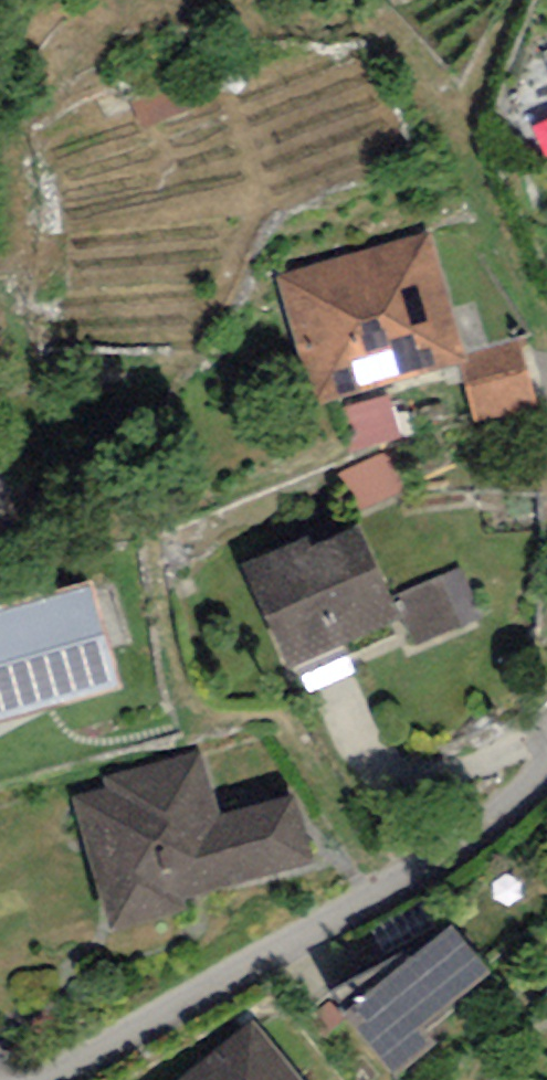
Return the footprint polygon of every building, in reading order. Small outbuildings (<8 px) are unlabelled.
[(428,232),(276,277),(315,406),(467,361),(428,232)] [(464,367),(481,430),(543,413),(526,350),(464,367)] [(394,401),(348,420),(364,460),(410,442),(394,401)] [(392,465),(350,481),(365,520),(407,505),(392,465)] [(398,621),(358,527),(312,547),(308,536),(241,565),(246,575),(286,669),(398,621)] [(462,569),(399,595),(419,644),(483,617),(462,569)] [(0,606),(0,725),(123,691),(92,581),(0,606)] [(202,752),(104,777),(108,791),(72,800),(107,932),(186,912),(183,903),(320,867),(301,795),(218,816),(202,752)] [(435,1046),(420,1028),(490,972),(452,925),(410,959),(347,1010),(343,1013),(381,1060),(395,1078),(435,1046)] [(331,990),(347,1010),(410,959),(406,952),(331,990)] [(251,1021),(179,1079),(299,1079),(251,1021)]
